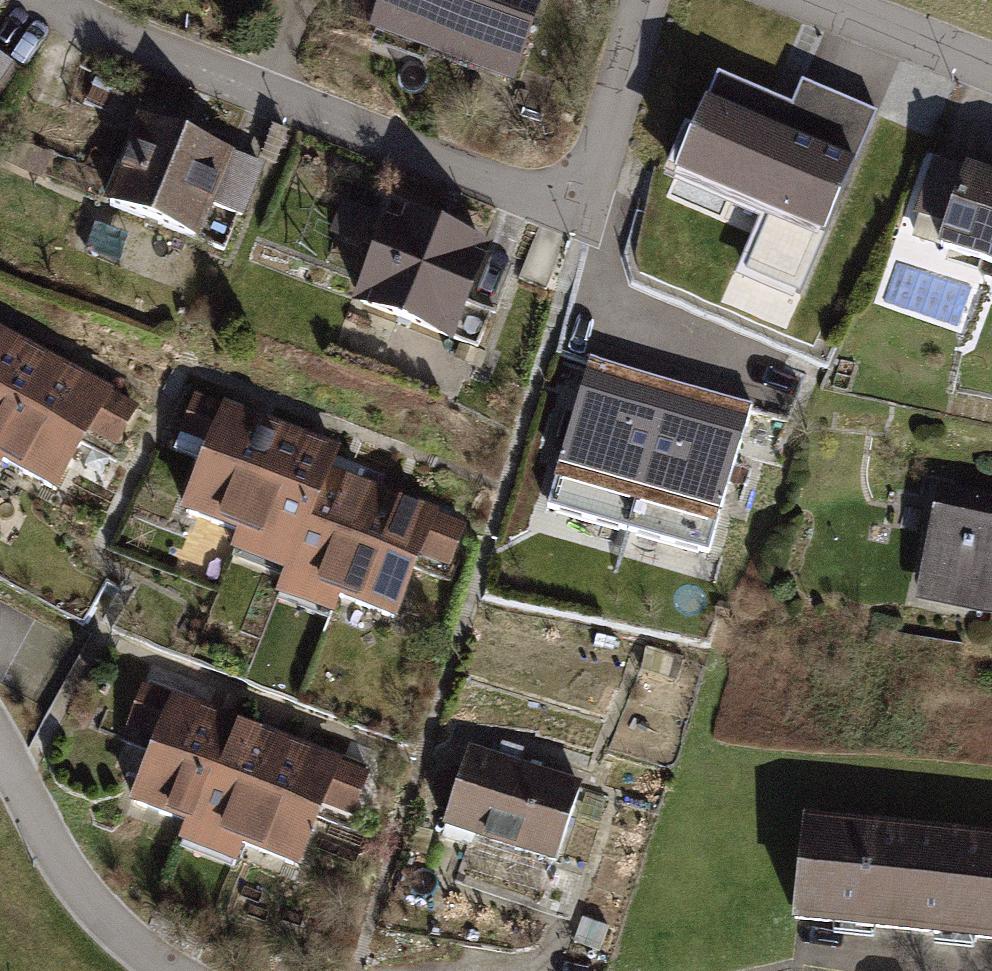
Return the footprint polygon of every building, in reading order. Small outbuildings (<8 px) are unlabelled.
[(367,27),(501,74),(527,0),(376,0),(367,27)] [(0,57),(0,87),(14,67),(0,57)] [(784,99),(711,69),(670,167),(757,203),(729,271),(791,297),(869,110),(792,78),(784,99)] [(221,149),(126,114),(96,198),(191,232),(221,149)] [(990,173),(961,163),(934,241),(991,261),(991,166),(990,173)] [(477,240),(385,210),(357,299),(448,329),(477,240)] [(9,336),(0,331),(0,352),(9,336)] [(9,336),(0,352),(0,473),(3,474),(61,365),(9,336)] [(673,382),(602,362),(561,502),(632,522),(673,382)] [(138,407),(61,365),(3,474),(49,500),(83,438),(112,454),(138,407)] [(744,403),(673,382),(632,522),(703,543),(744,403)] [(172,510),(227,531),(265,420),(189,390),(172,431),(196,441),(172,510)] [(222,546),(275,568),(326,469),(335,445),(265,420),(227,531),(222,546)] [(266,592),(326,615),(333,599),(372,485),(326,469),(275,568),(266,592)] [(939,482),(911,601),(991,620),(991,495),(939,482)] [(458,521),(372,485),(333,599),(391,616),(411,557),(440,566),(458,521)] [(639,649),(631,670),(668,684),(675,663),(639,649)] [(118,800),(177,823),(220,714),(137,685),(119,736),(139,744),(118,800)] [(275,736),(220,714),(177,823),(170,839),(226,862),(235,847),(275,736)] [(359,771),(275,736),(235,847),(293,869),(317,803),(344,813),(359,771)] [(574,781),(461,743),(435,821),(548,859),(574,781)] [(800,815),(788,915),(991,938),(991,837),(800,815)]
